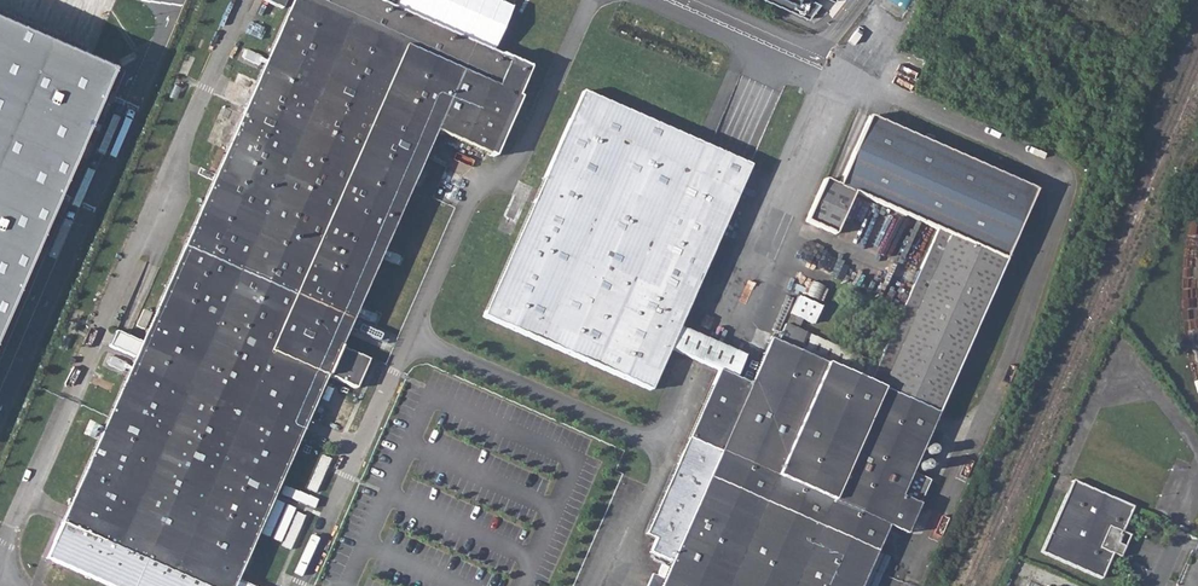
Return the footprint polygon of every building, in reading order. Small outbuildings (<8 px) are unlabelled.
[(382,0),(293,0),(45,558),(107,585),(245,585),(233,581),(323,378),(353,391),(366,363),(336,350),(434,130),(460,142),(457,148),(463,150),(465,145),(492,157),(531,68),(382,0)] [(792,11),(797,0),(767,0),(792,11)] [(113,58),(0,10),(0,322),(113,58)] [(581,89),(542,179),(481,316),(649,390),(750,164),(581,89)] [(1035,189),(868,116),(838,185),(824,179),(805,221),(835,235),(854,193),(937,229),(950,234),(1004,259),(1035,189)] [(1004,259),(937,229),(870,383),(937,413),(1004,259)] [(874,558),(877,559),(879,555),(876,553),(888,526),(905,534),(929,480),(912,472),(937,413),(870,383),(797,351),(805,332),(799,329),(803,319),(813,324),(821,307),(799,297),(792,314),(797,317),(793,327),(778,339),(772,335),(750,384),(719,370),(689,438),(720,453),(661,585),(862,585),(874,558)] [(924,449),(923,452),(924,455),(927,457),(930,456),(933,454),(934,450),(932,447),(929,446),(927,446),(925,447),(924,449)] [(918,466),(917,469),(919,472),(921,473),(924,473),(927,471),(928,466),(926,464),(923,462),(922,462),(919,464),(918,466)] [(1070,480),(1039,552),(1099,578),(1110,553),(1115,555),(1119,546),(1116,544),(1119,536),(1118,535),(1119,533),(1119,531),(1130,507),(1070,480)]
